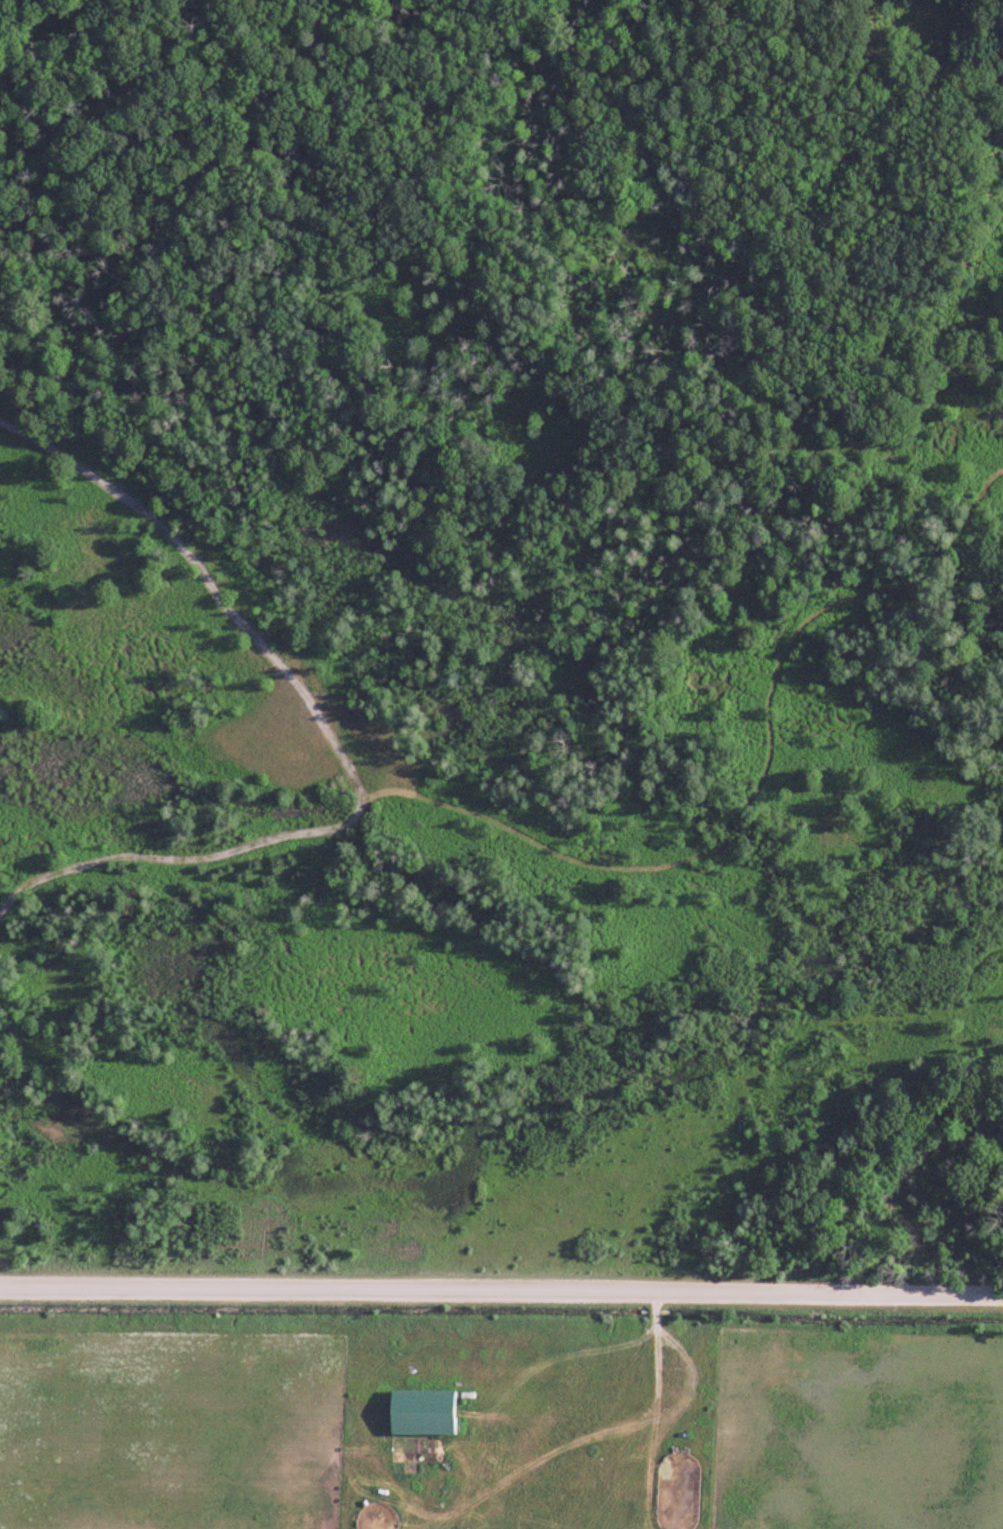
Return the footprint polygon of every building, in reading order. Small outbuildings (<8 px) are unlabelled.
[(456,1392),(391,1391),(391,1435),(456,1436),(456,1392)]
